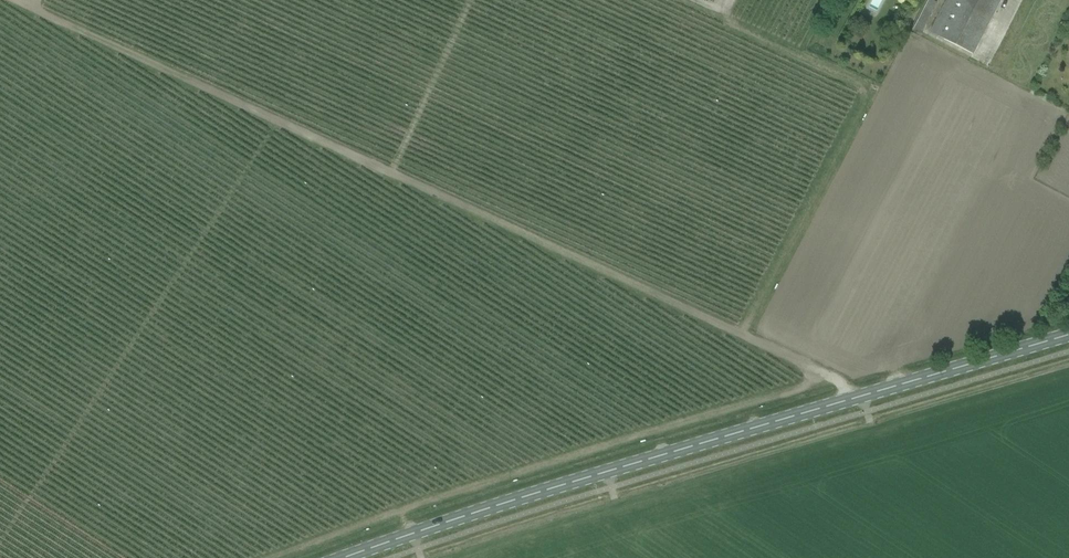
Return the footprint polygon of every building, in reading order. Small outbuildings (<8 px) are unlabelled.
[(931,0),(929,0),(914,28),(922,32),(937,3),(931,0)] [(930,32),(974,55),(1001,0),(947,0),(930,32)]
